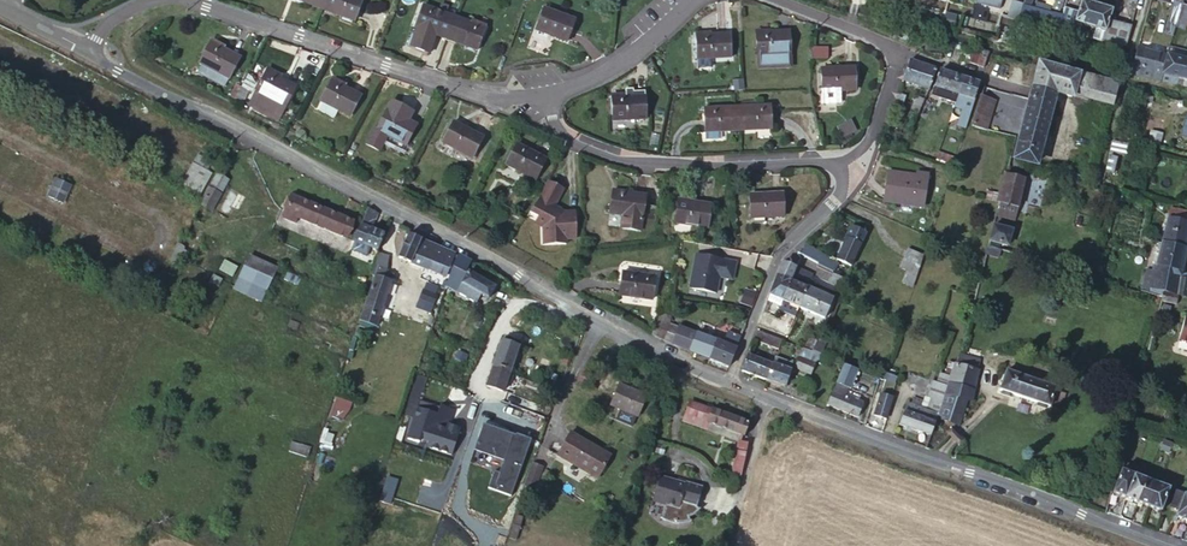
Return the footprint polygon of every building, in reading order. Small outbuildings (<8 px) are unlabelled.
[(321,9),(323,10),(326,0),(298,0),(321,9)] [(323,10),(354,21),(362,0),(326,0),(323,10)] [(974,3),(1000,9),(1002,0),(975,0),(974,3)] [(1023,5),(1018,18),(1018,20),(1058,30),(1062,16),(1052,13),(1052,15),(1035,11),(1037,2),(1040,3),(1040,0),(1024,0),(1023,5)] [(1182,2),(1177,0),(1174,0),(1166,26),(1175,28),(1175,27),(1182,4),(1182,2)] [(1086,26),(1093,5),(1081,1),(1078,12),(1064,7),(1062,16),(1058,30),(1071,33),(1075,22),(1086,26)] [(1008,15),(1018,18),(1023,5),(1013,2),(1008,15)] [(889,13),(894,14),(897,6),(892,4),(889,13)] [(1182,4),(1175,27),(1185,30),(1186,23),(1186,5),(1182,4)] [(1102,41),(1126,47),(1131,27),(1109,21),(1112,11),(1093,5),(1086,26),(1092,28),(1105,32),(1102,41)] [(445,39),(453,17),(422,6),(414,27),(445,39)] [(574,20),(542,8),(534,31),(566,43),(574,20)] [(484,29),(453,17),(445,39),(476,50),(484,29)] [(1164,35),(1172,37),(1175,28),(1166,26),(1164,35)] [(1093,39),(1102,41),(1105,32),(1092,28),(1091,31),(1095,32),(1093,39)] [(757,69),(778,67),(778,55),(791,54),(789,31),(755,33),(757,69)] [(729,33),(694,35),(696,59),(730,57),(729,33)] [(239,58),(210,42),(199,63),(202,64),(197,73),(206,78),(211,69),(229,78),(239,58)] [(941,42),(924,42),(924,51),(941,51),(941,42)] [(963,49),(948,42),(942,55),(956,63),(963,49)] [(985,67),(990,52),(974,47),(969,62),(985,67)] [(1167,56),(1184,60),(1185,57),(1186,52),(1169,47),(1167,56)] [(821,48),(812,48),(812,60),(821,59),(821,48)] [(1131,74),(1159,81),(1167,56),(1137,48),(1136,54),(1131,74)] [(778,55),(778,67),(792,67),(791,54),(778,55)] [(1159,81),(1176,85),(1177,80),(1180,81),(1186,61),(1184,61),(1184,60),(1167,56),(1159,81)] [(903,81),(928,90),(929,87),(936,69),(910,60),(903,81)] [(1186,61),(1180,81),(1177,80),(1176,85),(1186,87),(1186,61)] [(1040,66),(1031,99),(1015,158),(1035,164),(1055,93),(1072,98),(1073,94),(1112,104),(1117,85),(1040,66)] [(822,92),(835,91),(855,91),(854,68),(821,69),(822,92)] [(295,88),(266,71),(250,102),(257,106),(255,109),(278,121),(295,88)] [(931,95),(955,102),(955,101),(963,79),(939,71),(931,95)] [(958,122),(966,125),(979,84),(963,79),(955,101),(963,104),(958,122)] [(360,97),(331,81),(321,100),(350,115),(360,97)] [(241,87),(233,103),(240,106),(248,91),(241,87)] [(836,96),(835,91),(822,92),(822,104),(840,103),(839,95),(836,96)] [(899,94),(895,105),(901,107),(904,96),(899,94)] [(644,96),(611,97),(612,121),(645,119),(644,96)] [(995,101),(981,96),(972,126),(986,129),(995,101)] [(911,110),(918,113),(923,100),(916,97),(911,110)] [(391,101),(387,109),(376,130),(373,129),(365,143),(379,150),(387,136),(406,146),(416,125),(419,120),(411,115),(413,111),(404,106),(404,108),(402,111),(398,109),(400,106),(391,101)] [(769,106),(736,107),(737,131),(771,129),(769,106)] [(736,107),(735,107),(704,109),(705,133),(737,131),(736,107)] [(482,138),(452,122),(443,142),(472,157),(482,138)] [(853,122),(838,128),(842,138),(857,132),(853,122)] [(1127,145),(1113,141),(1105,172),(1113,174),(1118,155),(1124,156),(1127,145)] [(545,159),(516,144),(505,165),(534,180),(545,159)] [(936,159),(953,165),(956,158),(938,152),(936,159)] [(206,171),(211,162),(198,155),(181,184),(199,194),(210,174),(206,171)] [(228,179),(217,173),(202,199),(200,204),(211,210),(228,179)] [(915,177),(887,173),(883,203),(923,208),(928,175),(916,173),(915,177)] [(1025,180),(1005,175),(995,216),(1014,221),(1016,212),(1025,180)] [(547,227),(543,233),(543,247),(565,247),(565,241),(575,241),(575,215),(565,212),(561,210),(560,212),(554,209),(555,207),(565,188),(549,180),(538,201),(529,214),(539,221),(547,227)] [(63,202),(70,187),(55,181),(48,196),(63,202)] [(232,207),(239,211),(247,198),(233,189),(219,212),(227,216),(232,207)] [(645,195),(612,190),(608,214),(623,216),(621,229),(640,231),(642,223),(654,225),(656,207),(644,205),(645,195)] [(782,193),(749,195),(751,218),(784,216),(782,193)] [(352,222),(292,197),(285,213),(297,218),(310,223),(346,238),(352,222)] [(710,204),(677,199),(674,222),(707,227),(710,204)] [(1162,243),(1184,248),(1186,231),(1186,211),(1171,208),(1162,243)] [(378,214),(367,209),(361,225),(371,230),(378,214)] [(297,218),(285,213),(282,218),(295,223),(297,218)] [(539,221),(535,227),(543,233),(547,227),(539,221)] [(361,225),(354,241),(377,250),(383,235),(371,230),(361,225)] [(993,226),(987,247),(998,250),(1000,245),(1007,246),(1011,231),(993,226)] [(865,234),(851,228),(846,238),(860,245),(865,234)] [(422,240),(408,234),(398,258),(411,263),(422,240)] [(860,245),(846,238),(836,259),(850,266),(860,245)] [(433,255),(437,246),(422,240),(411,263),(422,268),(428,253),(433,255)] [(184,249),(185,246),(178,242),(173,252),(185,258),(188,252),(184,249)] [(1162,243),(1154,271),(1149,288),(1163,292),(1176,295),(1177,291),(1179,278),(1184,248),(1162,243)] [(830,259),(805,245),(797,253),(817,262),(817,264),(826,269),(830,259)] [(445,277),(455,254),(437,246),(433,255),(428,253),(422,268),(445,277)] [(987,247),(985,255),(997,258),(999,250),(998,250),(987,247)] [(922,256),(908,250),(900,268),(916,276),(922,256)] [(379,254),(371,276),(374,276),(360,321),(376,326),(393,274),(386,272),(389,257),(379,254)] [(258,268),(272,277),(276,268),(249,255),(246,261),(258,268)] [(715,292),(718,276),(730,279),(732,276),(734,265),(734,262),(695,255),(689,287),(715,292)] [(471,263),(458,256),(452,266),(453,266),(465,273),(471,263)] [(266,290),(272,277),(258,268),(246,261),(238,278),(266,290)] [(799,271),(784,264),(782,263),(776,277),(788,281),(794,284),(799,271)] [(444,285),(457,292),(475,302),(480,294),(488,298),(493,288),(468,273),(467,274),(465,273),(453,266),(452,266),(444,285)] [(1147,269),(1141,291),(1148,294),(1149,288),(1154,271),(1147,269)] [(813,276),(799,271),(794,284),(806,289),(807,287),(807,286),(808,284),(809,283),(810,284),(813,276)] [(296,285),(299,278),(287,272),(284,279),(296,285)] [(655,277),(622,272),(618,295),(651,300),(655,277)] [(827,283),(840,289),(844,279),(831,273),(827,283)] [(218,285),(221,279),(214,275),(211,281),(218,285)] [(788,281),(776,277),(769,296),(774,298),(779,300),(782,301),(787,288),(786,287),(788,281)] [(261,301),(266,290),(238,278),(233,288),(261,301)] [(1186,293),(1186,280),(1179,278),(1177,291),(1186,293)] [(787,288),(782,301),(799,308),(807,289),(806,289),(794,284),(788,281),(786,287),(787,288)] [(1149,288),(1148,294),(1161,298),(1163,292),(1149,288)] [(807,289),(799,308),(824,318),(832,299),(808,289),(807,289)] [(423,290),(416,307),(432,313),(438,296),(423,290)] [(1161,298),(1160,301),(1175,305),(1178,296),(1176,295),(1163,292),(1161,298)] [(779,309),(795,316),(799,308),(782,301),(779,309)] [(1168,308),(1161,306),(1158,318),(1165,320),(1168,308)] [(660,311),(657,319),(669,324),(670,316),(660,311)] [(763,314),(759,325),(786,336),(790,327),(771,320),(772,318),(763,314)] [(1184,317),(1177,343),(1186,346),(1186,318),(1184,317)] [(657,319),(651,333),(663,339),(669,324),(657,319)] [(679,322),(671,343),(709,358),(709,359),(730,367),(741,337),(727,332),(723,343),(681,326),(682,323),(679,322)] [(753,341),(777,349),(781,340),(757,331),(753,341)] [(816,341),(818,337),(811,335),(805,349),(812,352),(816,341)] [(504,336),(504,338),(503,340),(514,344),(515,340),(504,336)] [(514,344),(503,340),(488,383),(503,388),(520,342),(515,340),(514,344)] [(825,345),(816,341),(812,352),(805,349),(802,348),(794,368),(809,375),(815,360),(818,361),(825,345)] [(980,361),(959,354),(957,359),(978,366),(980,361)] [(742,370),(765,380),(771,364),(748,355),(742,370)] [(771,364),(765,380),(783,386),(792,363),(775,356),(771,364)] [(940,403),(937,414),(936,417),(958,425),(965,401),(970,402),(978,370),(977,370),(978,366),(957,359),(956,363),(953,363),(951,370),(940,403)] [(857,418),(863,404),(845,396),(849,387),(851,388),(859,371),(844,366),(827,405),(857,418)] [(926,398),(929,399),(940,403),(951,370),(946,368),(944,374),(939,373),(935,382),(932,382),(926,398)] [(1056,388),(1005,371),(999,390),(1002,391),(1001,394),(1010,397),(1011,394),(1038,403),(1038,406),(1046,409),(1047,406),(1050,407),(1056,388)] [(592,386),(596,378),(582,372),(578,381),(592,386)] [(638,416),(646,396),(618,384),(609,405),(619,409),(615,420),(631,426),(635,416),(638,416)] [(874,415),(886,419),(893,398),(881,394),(874,415)] [(441,403),(421,396),(407,436),(419,440),(420,437),(428,440),(427,443),(426,445),(452,454),(463,424),(450,420),(455,405),(442,401),(441,403)] [(1122,412),(1131,415),(1135,399),(1126,396),(1122,412)] [(900,424),(930,435),(933,426),(934,423),(936,417),(937,414),(925,410),(920,408),(922,401),(913,398),(910,405),(907,404),(900,424)] [(929,399),(925,410),(937,414),(940,403),(929,399)] [(685,423),(692,402),(688,401),(681,422),(685,423)] [(685,423),(704,429),(707,422),(711,409),(692,402),(685,423)] [(743,435),(748,423),(711,409),(707,422),(743,435)] [(704,429),(738,441),(741,442),(741,441),(743,435),(707,422),(704,429)] [(599,478),(611,456),(570,432),(557,454),(599,478)] [(738,441),(728,490),(737,493),(747,442),(741,441),(741,442),(738,441)] [(1111,494),(1124,498),(1133,476),(1136,467),(1123,462),(1111,494)] [(504,475),(508,466),(508,465),(501,463),(497,472),(504,475)] [(534,464),(527,481),(537,485),(544,468),(534,464)] [(517,470),(508,466),(504,475),(514,479),(517,470)] [(1133,476),(1124,498),(1137,503),(1146,481),(1145,480),(1133,476)] [(698,510),(704,491),(688,486),(687,488),(677,486),(677,484),(662,479),(655,504),(668,508),(663,521),(664,522),(666,523),(670,525),(675,526),(682,526),(686,526),(692,524),(690,520),(691,520),(696,517),(702,513),(698,510)] [(1146,481),(1137,503),(1148,507),(1156,484),(1145,480),(1146,481)] [(1156,484),(1148,507),(1160,512),(1169,489),(1156,484)] [(737,493),(728,490),(726,500),(735,501),(737,493)] [(1179,493),(1175,492),(1170,506),(1178,509),(1174,517),(1179,519),(1186,522),(1186,497),(1179,493)]
